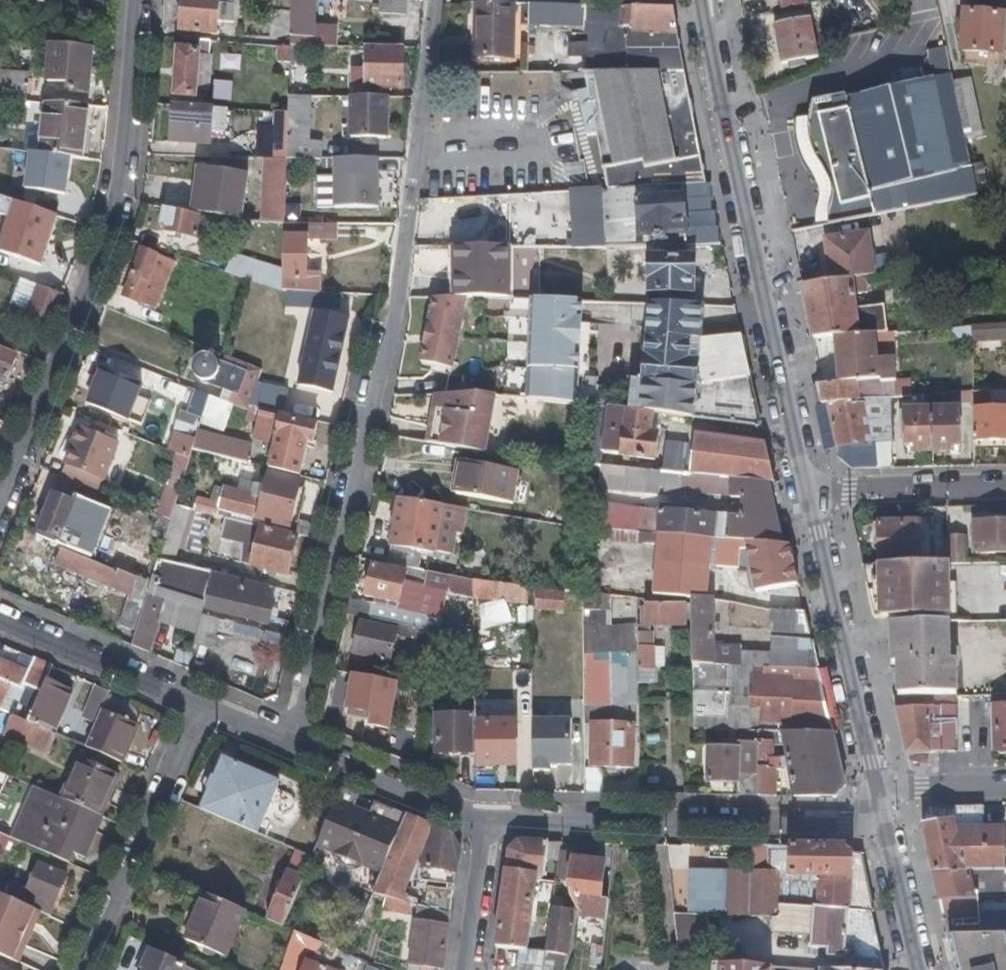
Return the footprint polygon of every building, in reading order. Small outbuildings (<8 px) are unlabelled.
[(219,0),(182,0),(180,29),(218,30),(219,0)] [(340,44),(341,24),(316,23),(317,0),(294,0),(294,15),(293,42),(340,44)] [(408,0),(380,0),(380,10),(408,12),(408,0)] [(890,0),(866,0),(883,21),(897,9),(890,0)] [(937,0),(897,0),(899,10),(938,3),(937,0)] [(513,58),(515,3),(479,2),(478,57),(513,58)] [(686,71),(691,71),(677,7),(531,3),(531,26),(590,28),(591,45),(561,46),(561,59),(591,58),(592,71),(686,71)] [(964,19),(963,32),(962,48),(1002,50),(1004,11),(964,9),(964,19)] [(280,42),(293,42),(294,15),(280,15),(280,42)] [(818,54),(809,15),(776,21),(785,61),(796,59),(798,66),(808,64),(807,56),(818,54)] [(211,55),(212,40),(200,39),(199,49),(178,49),(176,96),(199,97),(199,92),(211,92),(212,69),(201,69),(201,55),(211,55)] [(280,58),(292,59),(293,42),(280,42),(280,58)] [(403,85),(403,45),(365,45),(364,85),(403,85)] [(88,93),(92,50),(50,48),(47,84),(69,85),(69,92),(88,93)] [(852,217),(880,212),(978,192),(966,137),(954,78),(952,69),(825,96),(812,98),(810,124),(810,137),(812,142),(833,182),(833,189),(835,194),(829,215),(829,221),(852,217)] [(686,185),(709,184),(686,71),(592,71),(590,71),(592,88),(582,89),(593,133),(603,132),(613,189),(686,185)] [(25,76),(0,74),(0,99),(24,100),(25,76)] [(954,78),(966,137),(984,133),(973,74),(954,78)] [(289,157),(323,157),(323,141),(311,141),(313,95),(291,94),(291,110),(289,157)] [(388,137),(388,95),(354,95),(354,137),(366,137),(379,137),(388,137)] [(89,124),(91,106),(44,103),(40,154),(85,159),(89,124)] [(227,130),(228,107),(175,105),(173,141),(210,142),(211,129),(227,130)] [(268,157),(289,157),(291,110),(279,110),(278,130),(261,130),(260,157),(268,157)] [(68,193),(72,158),(26,153),(22,189),(68,193)] [(266,221),(287,224),(289,157),(268,157),(266,221)] [(378,159),(333,158),(332,208),(378,209),(378,159)] [(199,212),(207,168),(199,166),(192,211),(199,212)] [(219,214),(241,217),(249,176),(207,168),(199,212),(219,214)] [(651,246),(688,246),(686,212),(686,201),(686,185),(613,189),(605,189),(607,246),(651,246)] [(58,217),(14,201),(0,247),(0,250),(41,265),(58,217)] [(686,201),(686,212),(694,212),(708,211),(706,201),(686,201)] [(192,211),(165,207),(161,229),(199,236),(200,224),(217,227),(219,214),(199,212),(192,211)] [(285,290),(321,292),(321,281),(308,281),(309,245),(310,237),(303,237),(303,232),(329,232),(331,232),(331,224),(287,224),(285,271),(285,290)] [(831,278),(869,273),(874,272),(868,231),(855,233),(825,237),(828,253),(831,278)] [(310,237),(309,245),(329,245),(329,232),(303,232),(303,237),(310,237)] [(490,296),(514,296),(513,246),(460,246),(460,295),(470,295),(490,296)] [(147,280),(157,255),(141,249),(124,295),(158,309),(166,287),(147,280)] [(697,254),(688,254),(651,253),(650,290),(697,291),(697,254)] [(822,279),(831,278),(828,253),(819,254),(822,279)] [(247,278),(285,290),(285,271),(232,254),(227,272),(247,278)] [(814,338),(894,330),(888,302),(859,304),(857,291),(871,289),(869,273),(831,278),(822,279),(804,282),(814,338)] [(12,307),(50,322),(61,294),(23,279),(12,307)] [(335,317),(336,296),(305,294),(305,307),(316,307),(300,382),(334,390),(349,320),(335,317)] [(461,359),(470,295),(460,295),(439,295),(435,323),(442,324),(437,355),(461,359)] [(580,400),(585,298),(534,297),(530,395),(580,400)] [(666,412),(765,427),(745,333),(702,333),(707,303),(656,301),(642,373),(635,408),(666,412)] [(207,317),(198,343),(223,353),(232,325),(207,317)] [(435,323),(430,354),(437,355),(442,324),(435,323)] [(996,337),(995,324),(972,326),(972,339),(996,337)] [(995,324),(996,337),(1005,336),(1005,324),(995,324)] [(972,339),(972,326),(951,328),(952,340),(972,339)] [(877,362),(875,334),(836,337),(840,383),(859,382),(870,381),(876,380),(884,380),(884,384),(894,382),(892,361),(877,362)] [(2,376),(9,379),(16,359),(0,353),(0,382),(2,376)] [(460,364),(461,359),(437,355),(430,354),(429,360),(460,364)] [(246,410),(248,405),(263,369),(248,363),(244,373),(223,364),(219,366),(217,365),(214,362),(212,361),(210,360),(207,360),(205,360),(202,361),(199,363),(197,365),(196,367),(195,370),(195,373),(196,375),(197,377),(199,379),(235,395),(232,404),(246,410)] [(98,375),(99,376),(109,381),(112,372),(101,367),(98,375)] [(635,408),(642,373),(629,371),(623,406),(635,408)] [(99,376),(87,404),(127,421),(142,384),(112,372),(109,381),(99,376)] [(897,400),(897,382),(894,382),(884,384),(884,380),(876,380),(877,387),(884,387),(885,400),(891,399),(897,400)] [(871,401),(870,381),(859,382),(861,402),(871,401)] [(911,398),(910,381),(897,382),(897,400),(911,398)] [(861,402),(859,382),(840,383),(822,385),(819,386),(823,406),(830,406),(861,402)] [(259,408),(284,413),(289,390),(260,384),(253,406),(259,408)] [(436,443),(489,454),(501,392),(484,391),(440,392),(433,423),(440,424),(436,443)] [(993,411),(992,394),(976,395),(975,412),(993,411)] [(892,444),(891,399),(885,400),(871,401),(861,402),(830,406),(838,450),(892,444)] [(87,404),(83,415),(85,416),(108,426),(123,432),(127,421),(87,404)] [(663,431),(666,412),(635,408),(623,406),(611,404),(604,449),(657,457),(661,431),(663,431)] [(270,468),(300,474),(307,441),(311,442),(316,422),(289,417),(290,414),(284,413),(259,408),(253,439),(275,443),(270,468)] [(993,411),(975,412),(976,444),(1005,442),(1005,410),(993,411)] [(190,458),(192,450),(196,437),(191,436),(198,417),(185,412),(170,450),(177,452),(190,458)] [(961,448),(960,413),(933,414),(934,454),(953,454),(954,448),(961,448)] [(934,454),(933,414),(906,415),(907,449),(913,449),(914,453),(934,454)] [(108,426),(85,416),(81,428),(104,437),(108,426)] [(429,442),(436,443),(440,424),(433,423),(429,442)] [(104,437),(81,428),(66,465),(105,480),(120,444),(104,437)] [(724,477),(776,482),(769,444),(699,433),(693,473),(724,477)] [(192,450),(247,462),(250,446),(197,435),(196,437),(192,450)] [(600,450),(582,448),(581,462),(586,463),(599,464),(600,450)] [(157,515),(171,519),(176,505),(190,458),(177,452),(157,515)] [(512,502),(517,471),(471,463),(466,495),(512,502)] [(603,476),(603,464),(599,464),(586,463),(585,474),(603,476)] [(685,488),(685,485),(686,473),(649,469),(647,491),(677,494),(685,488)] [(723,488),(724,477),(693,473),(687,473),(686,473),(685,485),(723,488)] [(290,526),(292,519),(301,481),(269,474),(265,497),(225,488),(221,503),(220,510),(290,526)] [(61,476),(54,496),(62,500),(65,494),(78,499),(83,485),(61,476)] [(715,538),(789,544),(776,482),(724,477),(723,488),(731,489),(731,496),(743,497),(742,515),(728,514),(728,517),(697,515),(698,510),(662,507),(662,516),(637,515),(636,531),(641,532),(661,533),(715,538)] [(60,540),(59,546),(87,557),(105,510),(78,499),(65,494),(62,500),(54,496),(41,533),(60,540)] [(436,550),(444,505),(399,497),(388,562),(408,566),(420,569),(424,548),(436,550)] [(263,527),(289,533),(290,526),(220,510),(221,503),(200,498),(198,511),(226,517),(263,527)] [(190,525),(194,510),(176,505),(171,519),(190,525)] [(262,531),(263,527),(226,517),(220,542),(240,546),(237,562),(254,566),(262,531)] [(171,519),(165,539),(184,544),(190,525),(171,519)] [(289,533),(314,538),(317,522),(292,519),(290,526),(289,533)] [(975,523),(975,553),(998,553),(1005,553),(1005,522),(975,523)] [(923,560),(922,524),(880,524),(881,561),(923,560)] [(625,542),(626,531),(595,528),(594,539),(625,542)] [(298,539),(262,531),(254,566),(291,575),(298,539)] [(641,543),(660,544),(661,533),(641,532),(641,543)] [(655,593),(693,596),(709,597),(713,564),(715,538),(661,533),(660,544),(655,593)] [(757,591),(801,583),(791,545),(789,544),(715,538),(713,564),(740,566),(747,556),(749,556),(757,591)] [(965,564),(964,541),(949,541),(950,564),(965,564)] [(113,587),(118,573),(63,550),(57,565),(92,578),(104,583),(113,587)] [(151,586),(206,602),(209,588),(212,574),(159,561),(152,583),(151,586)] [(435,571),(420,569),(408,566),(407,571),(374,564),(366,596),(382,599),(381,605),(425,614),(435,571)] [(951,594),(950,564),(940,565),(941,595),(951,594)] [(941,595),(940,565),(923,565),(881,566),(865,567),(871,596),(925,595),(941,595)] [(149,593),(151,586),(118,573),(113,587),(134,595),(121,624),(137,631),(149,593)] [(270,622),(275,603),(266,601),(268,587),(212,574),(209,588),(214,589),(210,608),(270,622)] [(104,583),(92,578),(91,584),(102,588),(104,583)] [(530,603),(530,585),(476,580),(475,597),(530,603)] [(161,620),(199,632),(206,602),(151,586),(149,593),(167,600),(161,620)] [(275,603),(278,589),(268,587),(266,601),(275,603)] [(566,609),(567,593),(537,590),(537,607),(566,609)] [(602,630),(604,592),(589,591),(589,629),(602,630)] [(133,645),(150,653),(161,620),(167,600),(149,593),(137,631),(133,645)] [(952,624),(951,594),(941,595),(925,595),(871,596),(879,626),(894,625),(952,624)] [(639,622),(689,624),(689,601),(648,601),(648,596),(638,595),(639,622)] [(694,665),(717,665),(716,598),(709,597),(693,596),(694,665)] [(351,599),(348,614),(372,619),(374,604),(351,599)] [(772,631),(812,632),(807,608),(773,605),(772,631)] [(421,637),(423,627),(372,619),(371,625),(359,623),(353,653),(390,661),(395,632),(421,637)] [(952,663),(952,646),(952,624),(894,625),(895,664),(900,665),(901,697),(929,697),(958,696),(957,663),(952,663)] [(652,630),(640,631),(640,643),(640,666),(653,665),(652,630)] [(741,665),(821,667),(813,636),(773,635),(772,651),(741,651),(741,665)] [(640,666),(640,643),(589,642),(591,720),(594,720),(637,722),(641,722),(640,666)] [(53,666),(34,658),(29,673),(0,661),(0,709),(3,711),(15,687),(31,694),(32,689),(41,693),(47,679),(53,666)] [(835,729),(821,667),(741,665),(717,665),(694,665),(695,729),(740,730),(762,730),(779,730),(795,730),(835,729)] [(392,728),(400,683),(355,674),(350,707),(376,713),(373,724),(392,728)] [(74,692),(47,679),(41,693),(46,695),(37,719),(59,729),(74,692)] [(46,695),(41,693),(35,707),(27,703),(20,718),(27,721),(35,724),(37,719),(46,695)] [(971,753),(971,696),(958,696),(929,697),(901,697),(895,697),(909,756),(971,753)] [(97,720),(101,711),(87,705),(83,714),(97,720)] [(87,746),(123,761),(139,723),(102,708),(101,711),(97,720),(87,746)] [(994,708),(995,753),(1005,753),(1005,708),(994,708)] [(69,739),(87,746),(97,720),(83,714),(81,714),(69,739)] [(27,721),(20,718),(12,715),(4,733),(19,739),(27,721)] [(440,753),(476,754),(476,716),(439,716),(440,753)] [(533,718),(534,770),(550,770),(551,763),(574,763),(573,718),(533,718)] [(519,757),(531,757),(531,726),(519,726),(519,719),(480,719),(480,766),(519,765),(519,757)] [(637,722),(594,720),(593,768),(608,769),(619,769),(636,769),(637,722)] [(50,752),(57,734),(35,724),(27,721),(19,739),(50,752)] [(847,782),(835,729),(795,730),(794,756),(786,757),(786,767),(794,767),(794,794),(834,795),(847,782)] [(761,793),(762,730),(740,730),(740,749),(711,749),(710,780),(739,780),(738,793),(761,793)] [(778,758),(779,730),(762,730),(761,793),(778,794),(778,768),(778,758)] [(230,757),(242,762),(244,757),(227,750),(220,766),(225,769),(230,757)] [(786,767),(786,757),(778,758),(778,768),(786,767)] [(63,799),(100,815),(117,774),(80,758),(63,799)] [(212,804),(205,811),(265,836),(273,817),(294,805),(296,802),(297,799),(297,797),(284,791),(287,785),(232,761),(224,781),(218,780),(216,781),(214,783),(213,787),(218,790),(212,804)] [(587,791),(600,791),(600,771),(587,772),(587,791)] [(24,843),(69,862),(74,850),(85,855),(100,815),(63,799),(33,786),(11,837),(24,843)] [(380,875),(405,815),(373,802),(370,812),(368,818),(351,810),(353,804),(357,795),(340,788),(318,844),(335,851),(338,860),(344,865),(349,867),(357,868),(367,864),(377,869),(376,872),(380,875)] [(370,812),(353,804),(351,810),(368,818),(370,812)] [(988,829),(988,807),(920,809),(936,873),(972,873),(1005,872),(1005,829),(988,829)] [(450,884),(454,885),(459,847),(451,835),(405,815),(380,875),(376,883),(388,888),(402,893),(421,847),(427,849),(422,866),(435,869),(433,880),(450,884)] [(24,843),(11,837),(0,832),(0,848),(19,856),(24,843)] [(509,853),(507,873),(539,876),(545,876),(547,862),(550,843),(522,842),(509,853)] [(562,856),(563,843),(550,843),(547,862),(560,864),(562,856)] [(594,862),(600,844),(578,844),(576,858),(575,859),(594,862)] [(786,873),(793,873),(793,862),(782,862),(781,855),(772,854),(771,845),(750,845),(749,867),(781,868),(781,873),(786,873)] [(793,873),(869,876),(863,854),(853,846),(793,845),(793,862),(793,873)] [(290,869),(304,877),(313,857),(298,850),(290,869)] [(572,883),(575,859),(576,858),(562,856),(560,864),(557,881),(572,883)] [(608,914),(611,893),(605,892),(609,864),(594,862),(575,859),(572,883),(570,895),(580,911),(608,914)] [(36,909),(51,915),(57,899),(66,875),(40,863),(29,888),(13,881),(6,896),(36,909)] [(670,863),(673,887),(686,886),(684,863),(670,863)] [(420,877),(433,880),(435,869),(422,866),(420,877)] [(269,919),(284,925),(304,877),(290,869),(272,911),(269,919)] [(871,909),(877,908),(869,876),(793,873),(786,873),(786,881),(781,881),(781,873),(733,871),(731,914),(782,915),(783,902),(814,904),(871,909)] [(972,873),(978,899),(986,899),(986,895),(1005,895),(1005,872),(972,873)] [(507,873),(497,948),(520,952),(527,953),(538,883),(539,876),(507,873)] [(978,899),(972,873),(936,873),(943,902),(979,902),(978,899)] [(66,875),(57,899),(62,903),(72,877),(66,875)] [(376,883),(371,892),(386,895),(388,888),(376,883)] [(420,902),(451,910),(454,885),(450,884),(449,890),(430,887),(428,900),(420,899),(420,902)] [(251,911),(204,892),(185,939),(232,958),(251,911)] [(14,961),(36,909),(6,896),(0,893),(0,955),(14,961)] [(407,910),(409,900),(386,895),(384,906),(407,910)] [(553,909),(563,910),(565,899),(554,898),(553,907),(553,909)] [(443,966),(451,910),(420,902),(419,902),(410,962),(412,963),(411,969),(436,969),(436,965),(443,966)] [(983,917),(980,907),(979,902),(943,902),(947,917),(983,917)] [(252,912),(269,919),(272,911),(256,903),(252,912)] [(829,954),(881,955),(871,909),(814,904),(813,945),(830,945),(829,954)] [(551,921),(553,909),(553,907),(540,905),(537,918),(551,921)] [(1005,907),(980,907),(983,917),(1005,916),(1005,914),(1005,907)] [(562,956),(567,956),(573,911),(563,910),(553,909),(551,921),(546,955),(544,969),(562,969),(562,956)] [(983,917),(947,917),(951,938),(1004,938),(1005,937),(1005,916),(983,917)] [(338,948),(297,930),(280,969),(298,969),(306,948),(334,960),(338,948)] [(1004,938),(951,938),(959,967),(960,969),(1005,969),(1005,937),(1004,938)] [(191,967),(151,950),(143,967),(146,969),(190,969),(191,967)] [(546,955),(527,953),(520,952),(518,969),(544,969),(546,955)] [(871,969),(884,969),(881,955),(829,954),(823,953),(822,967),(871,969)] [(343,969),(309,956),(304,969),(343,969)] [(770,964),(712,962),(712,969),(769,969),(770,964)]
